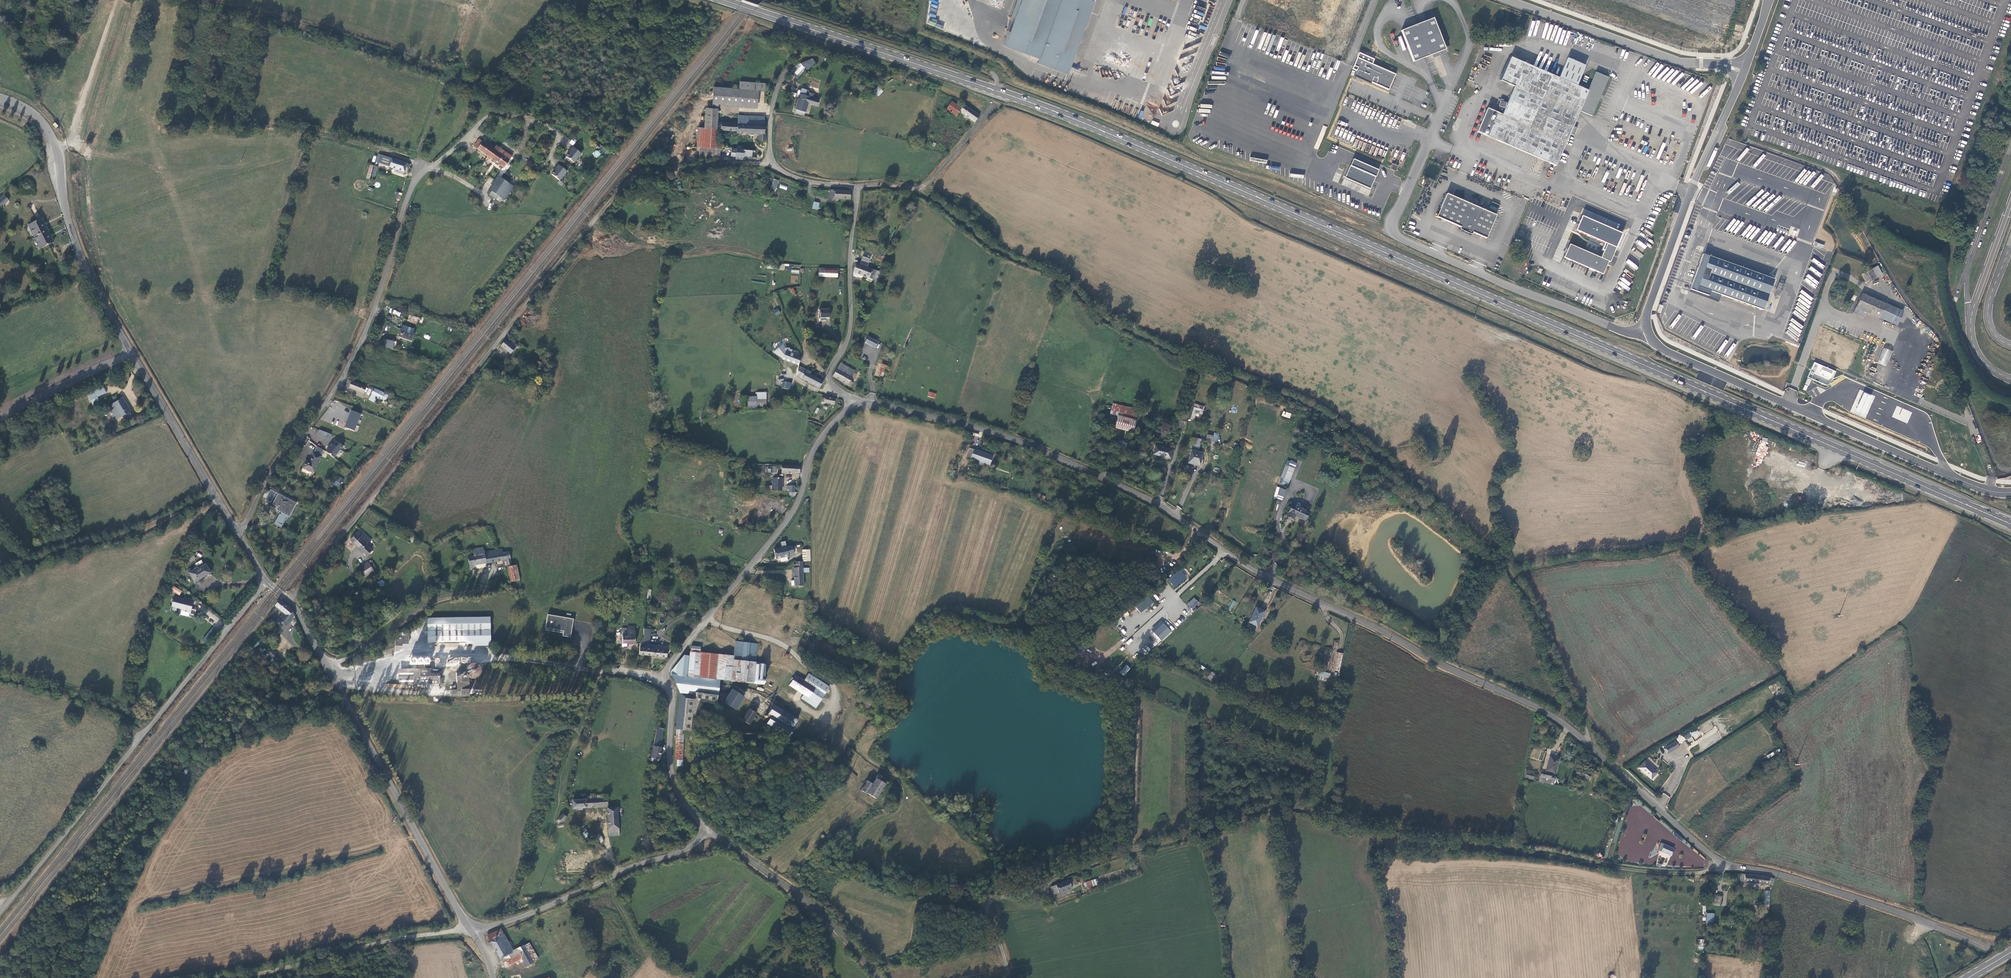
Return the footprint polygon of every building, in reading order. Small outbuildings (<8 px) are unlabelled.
[(1070,69),(1094,1),(1092,0),(1018,0),(1012,17),(1015,18),(1005,46),(1070,69)] [(1445,49),(1433,17),(1401,30),(1413,61),(1445,49)] [(1396,74),(1357,57),(1353,66),(1357,67),(1353,76),(1370,84),(1371,82),(1388,90),(1396,74)] [(1477,132),(1556,166),(1580,111),(1592,116),(1609,77),(1596,72),(1588,90),(1577,85),(1586,65),(1568,58),(1559,77),(1510,57),(1500,80),(1514,87),(1507,103),(1501,100),(1498,106),(1505,109),(1502,114),(1487,108),(1477,132)] [(796,75),(800,78),(804,74),(799,70),(796,75)] [(817,89),(819,83),(811,80),(809,86),(817,89)] [(765,91),(765,84),(740,82),(739,89),(758,90),(765,91)] [(756,105),(758,90),(739,89),(713,86),(712,101),(756,105)] [(873,92),(878,96),(883,91),(878,87),(873,92)] [(809,103),(818,107),(820,101),(814,99),(815,95),(809,93),(807,98),(802,96),(800,99),(796,109),(805,113),(809,103)] [(954,112),(958,106),(953,102),(948,109),(954,112)] [(981,116),(963,103),(960,107),(963,109),(961,111),(976,122),(981,116)] [(958,115),(961,111),(963,109),(960,107),(958,106),(954,112),(958,115)] [(719,108),(700,107),(699,121),(718,122),(719,108)] [(740,123),(764,124),(764,117),(740,116),(740,123)] [(697,146),(700,146),(715,148),(718,122),(699,121),(697,146)] [(740,123),(721,122),(720,130),(737,131),(737,133),(759,134),(759,141),(766,141),(766,134),(765,134),(765,125),(764,124),(740,123)] [(473,147),(478,150),(487,156),(504,168),(512,157),(500,149),(498,152),(493,149),(479,139),(473,147)] [(715,148),(700,146),(699,157),(719,159),(720,148),(715,148)] [(751,158),(752,150),(740,149),(740,146),(736,146),(736,149),(731,148),(730,156),(735,157),(735,159),(742,160),(743,158),(751,158)] [(566,156),(574,163),(581,154),(573,147),(570,150),(570,151),(566,156)] [(592,154),(597,158),(601,153),(596,149),(592,154)] [(406,167),(409,168),(410,164),(407,163),(393,159),(381,155),(379,163),(390,167),(395,169),(394,172),(403,175),(406,167)] [(1785,171),(1782,177),(1794,182),(1802,166),(1790,161),(1787,168),(1784,166),(1782,169),(1785,171)] [(559,181),(567,171),(558,164),(555,168),(556,169),(551,174),(559,181)] [(501,178),(489,194),(500,202),(502,198),(504,200),(514,187),(501,178)] [(773,179),(770,188),(776,190),(779,180),(773,179)] [(830,199),(850,201),(851,192),(831,191),(830,199)] [(1497,215),(1446,194),(1436,217),(1460,227),(1459,230),(1471,235),(1472,233),(1486,239),(1497,215)] [(5,196),(0,200),(0,205),(1,206),(9,200),(5,196)] [(1582,214),(1615,227),(1617,223),(1584,209),(1582,214)] [(29,225),(35,237),(48,230),(42,219),(29,225)] [(41,249),(54,242),(48,230),(35,237),(41,249)] [(1594,271),(1603,275),(1608,262),(1610,263),(1616,248),(1607,244),(1601,258),(1569,244),(1563,258),(1589,269),(1588,270),(1593,272),(1594,271)] [(1773,279),(1708,256),(1697,287),(1762,311),(1773,279)] [(857,265),(853,274),(854,276),(857,278),(858,274),(876,281),(875,283),(878,285),(883,274),(868,268),(871,260),(864,257),(861,266),(857,265)] [(820,276),(838,276),(839,269),(820,268),(820,276)] [(1877,279),(1871,269),(1861,275),(1866,284),(1877,279)] [(1783,285),(1777,283),(1775,289),(1781,291),(1783,285)] [(1878,319),(1885,304),(1861,294),(1853,314),(1864,319),(1866,313),(1878,319)] [(1878,319),(1896,326),(1903,311),(1885,304),(1878,319)] [(827,317),(830,317),(830,310),(820,310),(821,321),(827,321),(827,317)] [(414,329),(403,325),(402,329),(400,329),(398,337),(403,338),(402,341),(407,342),(407,340),(412,341),(414,334),(413,333),(414,329)] [(878,342),(868,337),(865,343),(875,348),(878,342)] [(384,340),(382,347),(393,349),(394,342),(384,340)] [(518,345),(511,341),(509,343),(505,340),(501,345),(510,354),(518,345)] [(1873,360),(1886,366),(1893,351),(1884,347),(1880,354),(1877,353),(1873,360)] [(782,359),(799,365),(801,358),(793,355),(793,354),(786,351),(782,359)] [(1830,386),(1835,370),(1813,362),(1808,378),(1830,386)] [(833,376),(840,380),(848,367),(841,363),(833,376)] [(850,381),(855,372),(848,367),(840,380),(851,387),(853,383),(850,381)] [(795,374),(802,378),(802,379),(818,389),(822,382),(810,375),(809,376),(804,373),(797,369),(795,374)] [(363,393),(366,387),(348,380),(345,386),(363,393)] [(790,389),(791,382),(782,381),(781,388),(790,389)] [(88,394),(89,396),(104,388),(104,387),(88,394)] [(104,388),(89,396),(93,405),(100,402),(97,397),(107,393),(104,388)] [(384,394),(374,389),(369,398),(375,402),(377,398),(381,400),(384,394)] [(766,392),(757,392),(757,396),(757,407),(767,405),(766,392)] [(746,396),(746,409),(757,409),(757,407),(757,396),(746,396)] [(821,398),(820,401),(834,405),(835,399),(825,396),(825,398),(821,398)] [(128,409),(129,408),(122,398),(109,406),(112,409),(115,407),(121,417),(130,412),(128,409)] [(1139,412),(1114,404),(1111,413),(1119,415),(1115,429),(1132,434),(1139,413),(1139,412)] [(1193,404),(1192,420),(1202,421),(1203,405),(1193,404)] [(115,407),(112,409),(111,410),(117,420),(121,417),(115,407)] [(361,414),(351,410),(344,427),(354,431),(361,414)] [(1176,428),(1184,431),(1186,422),(1178,420),(1176,428)] [(1192,445),(1190,450),(1198,452),(1201,440),(1196,438),(1194,445),(1192,445)] [(329,447),(326,451),(334,458),(344,446),(341,443),(339,443),(336,441),(333,444),(332,443),(329,446),(329,447)] [(1171,449),(1155,444),(1153,453),(1168,457),(1169,452),(1170,453),(1171,449)] [(303,468),(314,473),(324,450),(317,446),(314,453),(313,453),(309,461),(309,463),(305,462),(303,468)] [(991,455),(974,450),(971,458),(988,463),(991,455)] [(1198,452),(1190,450),(1187,464),(1197,466),(1201,453),(1198,452)] [(1288,461),(1279,482),(1285,485),(1294,463),(1288,461)] [(778,468),(778,466),(769,466),(769,475),(771,475),(775,475),(775,472),(777,468),(778,468)] [(780,477),(771,477),(771,490),(780,490),(780,477)] [(792,496),(794,491),(793,491),(793,485),(785,485),(785,488),(788,488),(787,496),(792,496)] [(1277,485),(1272,500),(1279,502),(1284,488),(1277,485)] [(265,500),(271,503),(276,493),(270,490),(265,500)] [(296,503),(278,494),(273,504),(278,507),(276,510),(282,512),(281,515),(280,514),(275,522),(282,525),(285,519),(287,520),(289,516),(296,503)] [(1307,511),(1289,503),(1284,516),(1288,518),(1290,514),(1303,520),(1307,511)] [(350,540),(366,556),(371,551),(366,545),(371,540),(360,530),(350,540)] [(791,545),(773,549),(775,558),(788,556),(788,555),(793,554),(791,545)] [(507,567),(512,566),(509,552),(503,553),(502,549),(484,552),(483,547),(473,549),(474,555),(468,556),(470,569),(476,568),(475,565),(486,563),(506,560),(507,567)] [(183,569),(190,563),(187,560),(181,566),(183,569)] [(365,577),(374,571),(373,570),(376,568),(371,561),(360,568),(365,577)] [(802,573),(801,561),(794,561),(795,564),(792,564),(793,573),(802,573)] [(195,583),(211,573),(206,564),(198,569),(197,568),(189,573),(195,583)] [(517,565),(512,566),(507,567),(511,582),(520,580),(517,565)] [(1174,587),(1187,578),(1180,570),(1168,579),(1174,587)] [(802,586),(802,573),(793,573),(793,580),(793,585),(793,587),(802,586)] [(173,586),(171,590),(179,595),(182,591),(173,586)] [(1141,600),(1144,605),(1149,601),(1151,603),(1153,601),(1148,595),(1141,600)] [(184,600),(174,597),(172,606),(181,609),(181,610),(190,612),(190,614),(195,615),(196,610),(192,609),(192,606),(193,600),(185,598),(184,600)] [(1192,610),(1199,603),(1194,597),(1187,604),(1192,610)] [(292,619),(295,616),(292,611),(289,607),(280,600),(276,606),(284,613),(278,620),(286,626),(290,622),(287,619),(286,619),(287,618),(289,616),(292,619)] [(1260,607),(1255,605),(1248,620),(1249,620),(1256,624),(1262,611),(1259,609),(1260,607)] [(563,631),(563,633),(562,636),(571,637),(574,619),(548,614),(545,628),(563,631)] [(1164,615),(1151,628),(1151,629),(1164,616),(1164,615)] [(1174,626),(1164,616),(1151,629),(1161,638),(1174,626)] [(465,643),(490,642),(490,617),(427,618),(428,643),(439,643),(439,647),(465,647),(465,644),(465,643)] [(627,628),(627,635),(622,635),(622,644),(634,644),(634,627),(627,626),(627,628)] [(212,627),(202,641),(206,644),(216,630),(212,627)] [(642,635),(639,642),(648,643),(649,630),(642,630),(642,635)] [(402,636),(398,636),(396,636),(396,645),(402,645),(402,644),(408,644),(408,636),(402,636)] [(689,656),(683,655),(671,671),(671,674),(718,679),(737,681),(761,683),(763,664),(754,663),(756,643),(734,641),(732,655),(699,651),(699,647),(690,647),(689,656)] [(648,643),(639,642),(637,654),(665,656),(666,645),(648,643)] [(273,650),(268,654),(277,663),(282,658),(273,650)] [(1333,668),(1339,669),(1343,652),(1337,650),(1333,668)] [(1120,672),(1124,675),(1130,668),(1126,664),(1120,672)] [(414,677),(398,677),(399,685),(439,684),(439,669),(414,669),(414,677)] [(835,684),(838,677),(821,669),(819,674),(835,684)] [(1212,670),(1207,675),(1212,679),(1217,674),(1212,670)] [(1320,671),(1319,680),(1325,680),(1325,678),(1330,678),(1330,672),(1320,671)] [(457,683),(469,682),(469,676),(468,676),(468,675),(467,675),(467,673),(466,672),(456,673),(457,683)] [(827,687),(807,673),(802,681),(793,674),(786,684),(802,695),(800,698),(814,708),(818,701),(821,703),(823,700),(826,702),(828,698),(822,695),(827,687)] [(718,679),(671,674),(679,692),(685,693),(694,693),(716,695),(718,679)] [(854,692),(857,685),(838,677),(835,684),(854,692)] [(718,679),(716,695),(716,697),(722,701),(730,688),(736,692),(736,684),(737,681),(718,679)] [(469,695),(469,682),(457,683),(457,690),(450,690),(450,696),(469,695)] [(746,690),(736,684),(736,692),(742,696),(746,690)] [(719,706),(716,703),(715,706),(715,711),(717,716),(719,720),(721,723),(727,729),(741,734),(752,734),(752,728),(747,724),(754,713),(761,717),(765,712),(770,716),(766,723),(787,738),(793,729),(792,728),(796,721),(777,709),(773,706),(772,702),(756,692),(755,693),(748,688),(746,690),(742,696),(736,692),(730,688),(722,701),(719,706)] [(685,693),(679,692),(677,714),(676,729),(682,729),(684,698),(685,693)] [(662,729),(656,728),(649,758),(658,760),(661,748),(658,748),(662,729)] [(677,760),(677,767),(682,767),(682,746),(683,729),(682,729),(676,729),(675,742),(675,760),(677,760)] [(1682,736),(1681,735),(1675,738),(1678,744),(1685,740),(1682,736)] [(1676,742),(1663,749),(1666,754),(1679,747),(1676,742)] [(1558,756),(1549,754),(1544,769),(1553,771),(1558,756)] [(841,768),(839,770),(834,777),(837,780),(847,767),(841,761),(838,765),(841,768)] [(1656,772),(1643,761),(1637,768),(1650,779),(1656,772)] [(1540,772),(1538,781),(1549,783),(1551,775),(1540,772)] [(879,780),(881,776),(876,773),(874,777),(875,777),(871,784),(865,780),(864,782),(865,783),(860,791),(866,794),(866,793),(875,798),(884,783),(882,782),(883,780),(881,779),(880,781),(879,780)] [(580,808),(606,805),(605,797),(596,797),(596,798),(582,799),(580,808)] [(580,808),(582,799),(572,800),(573,809),(580,808)] [(607,828),(617,827),(615,807),(606,807),(607,828)] [(561,822),(561,821),(562,822),(567,818),(563,814),(558,818),(559,819),(558,819),(557,820),(557,821),(556,821),(557,822),(557,823),(558,823),(558,824),(559,824),(560,823),(561,823),(561,822)] [(584,826),(579,829),(587,841),(592,838),(584,826)] [(1673,848),(1663,843),(1660,850),(1670,855),(1673,848)] [(626,851),(615,855),(618,865),(629,860),(626,851)] [(1767,881),(1771,882),(1772,877),(1768,876),(1756,874),(1740,873),(1739,879),(1742,879),(1742,880),(1767,883),(1767,881)] [(1053,894),(1076,886),(1073,878),(1051,886),(1053,894)] [(1083,882),(1085,889),(1097,885),(1096,879),(1083,882)] [(1720,894),(1709,894),(1708,901),(1720,902),(1720,894)] [(1714,913),(1706,913),(1705,925),(1713,925),(1714,913)] [(496,951),(509,944),(501,929),(487,935),(496,951)] [(509,944),(496,951),(500,958),(513,951),(512,950),(509,944)] [(526,945),(521,948),(531,964),(536,962),(526,945)] [(524,967),(531,964),(521,948),(521,946),(520,946),(512,950),(513,951),(500,958),(498,959),(503,968),(514,962),(515,965),(521,962),(524,967)]
